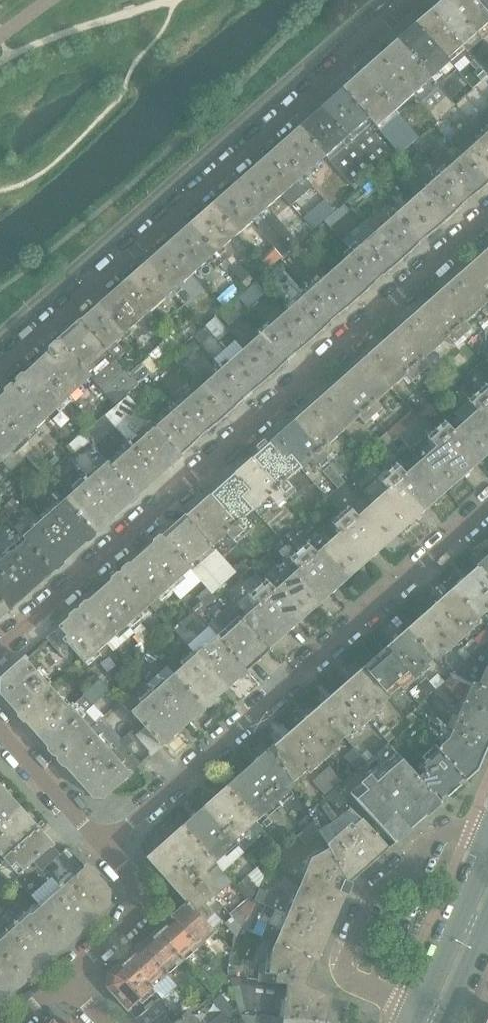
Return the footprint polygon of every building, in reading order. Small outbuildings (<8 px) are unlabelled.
[(429,13),(486,76),(487,75),(487,48),(446,0),(444,0),(437,5),(429,13)] [(487,48),(487,21),(469,0),(446,0),(487,48)] [(487,21),(487,0),(469,0),(487,21)] [(416,24),(415,26),(468,84),(472,89),(486,76),(429,13),(416,24)] [(415,26),(398,41),(450,100),(468,84),(415,26)] [(398,41),(379,57),(415,98),(437,122),(455,106),(450,100),(398,41)] [(415,98),(379,57),(361,73),(397,113),(413,100),(415,98)] [(397,113),(361,73),(342,90),(372,125),(377,131),(379,130),(400,154),(419,137),(397,113)] [(390,153),(369,128),(372,125),(342,90),(332,100),(326,106),(325,105),(316,113),(317,113),(311,119),(310,119),(299,129),(329,161),(329,162),(357,192),(380,172),(375,167),(390,153)] [(476,118),(462,102),(437,125),(451,139),(448,142),(462,156),(487,184),(487,107),(476,118)] [(304,178),(324,160),(327,163),(329,161),(299,129),(288,139),(282,144),(273,152),(267,158),(267,157),(255,167),(282,198),(297,184),(306,193),(307,192),(310,195),(308,197),(327,218),(335,211),(341,205),(324,187),(322,189),(314,181),(310,184),(304,178)] [(470,200),(476,194),(487,184),(462,156),(418,195),(444,223),(455,213),(461,208),(470,200)] [(289,234),(268,210),(282,198),(255,167),(244,177),(244,178),(238,183),(238,182),(229,190),(229,191),(223,196),(211,207),(237,237),(239,236),(260,259),(269,269),(296,243),(298,245),(313,230),(304,221),(289,234)] [(426,238),(432,233),(433,233),(444,223),(418,195),(375,233),(400,262),(412,252),(411,252),(417,246),(418,247),(427,239),(426,238)] [(235,261),(224,249),(237,237),(211,207),(200,216),(201,216),(195,222),(194,221),(185,229),(186,230),(180,235),(179,235),(168,245),(194,274),(211,260),(219,269),(224,265),(234,274),(247,289),(255,283),(249,276),(250,276),(236,260),(235,261)] [(330,228),(341,218),(335,211),(327,218),(324,221),(330,228)] [(382,277),(389,272),(400,262),(375,233),(331,272),(357,301),(368,291),(367,290),(373,285),(374,286),(383,278),(382,277)] [(150,313),(193,275),(194,274),(168,245),(157,254),(157,255),(151,260),(150,260),(141,268),(142,268),(136,274),(135,273),(124,283),(150,313)] [(447,286),(460,301),(467,295),(480,310),(487,303),(487,249),(447,286)] [(339,316),(345,310),(345,311),(357,301),(331,272),(288,311),(313,339),(324,329),(330,324),(339,317),(339,316)] [(107,350),(150,313),(124,283),(113,293),(113,294),(107,299),(106,298),(98,306),(98,307),(92,312),(80,322),(106,351),(107,350)] [(471,330),(465,323),(480,310),(467,295),(460,301),(447,286),(411,317),(424,332),(418,338),(431,353),(448,339),(453,345),(458,341),(462,346),(470,339),(465,335),(471,330)] [(202,319),(199,316),(201,315),(192,305),(193,304),(182,291),(175,297),(196,319),(204,327),(215,316),(225,308),(220,303),(203,318),(203,319),(202,319)] [(295,355),(301,349),(313,339),(288,311),(244,350),(269,378),(280,368),(286,363),(287,363),(295,355)] [(230,332),(222,323),(215,316),(204,327),(193,337),(200,344),(211,333),(219,342),(230,332)] [(428,367),(423,361),(431,353),(418,338),(424,332),(411,317),(390,336),(386,340),(364,359),(390,389),(405,377),(410,383),(416,377),(422,384),(424,384),(430,378),(424,371),(428,367)] [(193,337),(204,327),(196,319),(174,339),(181,347),(193,337)] [(139,386),(137,384),(131,377),(107,350),(106,351),(80,322),(58,342),(89,376),(88,377),(108,398),(115,406),(128,395),(139,386)] [(207,369),(216,362),(205,351),(199,357),(195,354),(202,348),(194,340),(181,350),(193,363),(198,359),(207,369)] [(89,376),(58,342),(50,349),(50,353),(40,362),(40,364),(37,368),(34,368),(25,376),(21,376),(17,381),(17,384),(15,384),(14,385),(45,417),(57,406),(83,432),(76,438),(84,446),(92,440),(88,430),(92,426),(66,397),(88,377),(89,376)] [(251,393),(257,388),(258,388),(269,378),(244,350),(201,388),(225,417),(237,407),(236,407),(242,401),(243,402),(251,395),(252,394),(251,393)] [(379,410),(374,404),(390,389),(364,359),(316,402),(342,432),(358,418),(363,424),(379,410)] [(14,385),(14,386),(14,387),(10,387),(5,391),(5,395),(0,400),(0,458),(1,459),(10,470),(22,458),(24,456),(26,458),(40,474),(48,467),(46,464),(23,438),(45,417),(14,385)] [(137,404),(146,395),(139,386),(128,395),(137,404)] [(442,397),(431,386),(424,393),(435,404),(442,397)] [(487,387),(468,404),(474,411),(460,424),(474,441),(480,436),(487,445),(487,388),(487,387)] [(208,432),(214,427),(225,417),(201,388),(178,409),(173,403),(152,421),(182,456),(193,446),(193,445),(199,440),(199,441),(208,433),(208,432)] [(182,456),(152,421),(151,422),(128,395),(115,406),(92,426),(88,430),(92,440),(96,452),(107,461),(137,495),(182,456)] [(434,419),(446,408),(440,401),(428,412),(434,419)] [(332,451),(327,445),(342,432),(316,402),(268,444),(281,458),(287,453),(301,468),(310,460),(315,466),(323,459),(329,465),(339,476),(345,471),(334,460),(331,463),(325,457),(332,451)] [(418,428),(426,420),(422,415),(413,423),(418,428)] [(404,431),(396,422),(393,425),(386,432),(394,440),(404,431)] [(487,455),(487,445),(480,436),(474,441),(460,424),(452,431),(445,424),(426,441),(433,448),(419,461),(447,492),(487,455)] [(380,453),(394,440),(386,432),(373,444),(380,453)] [(290,488),(285,482),(301,468),(287,453),(281,458),(268,444),(232,476),(245,490),(240,495),(253,510),(268,497),(273,503),(290,488)] [(63,464),(55,455),(46,464),(48,467),(54,474),(63,464)] [(53,487),(73,468),(67,461),(63,464),(54,474),(47,480),(53,487)] [(137,495),(107,461),(63,499),(94,534),(137,495)] [(399,534),(447,492),(419,461),(404,474),(398,466),(379,483),(386,490),(371,503),(399,534)] [(345,482),(339,476),(329,465),(322,472),(338,489),(345,482)] [(366,485),(362,480),(365,477),(360,470),(350,478),(360,490),(366,485)] [(249,524),(244,518),(253,510),(240,495),(245,490),(232,476),(186,516),(212,546),(226,534),(231,540),(249,524)] [(35,506),(48,494),(42,488),(29,500),(35,506)] [(94,534),(63,499),(21,537),(25,541),(52,571),(94,534)] [(351,577),(399,534),(371,503),(356,516),(350,509),(331,526),(337,533),(328,541),(343,557),(337,562),(351,577)] [(235,573),(218,552),(212,546),(186,516),(163,537),(193,570),(194,572),(208,588),(213,593),(235,573)] [(150,607),(193,570),(163,537),(121,575),(150,607)] [(25,541),(8,556),(6,553),(0,559),(0,602),(7,611),(52,571),(25,541)] [(315,609),(351,577),(337,562),(343,557),(328,541),(315,553),(308,546),(291,561),(287,558),(282,562),(287,568),(278,576),(282,582),(296,598),(301,593),(315,609)] [(474,570),(487,585),(487,558),(474,570)] [(474,570),(452,589),(479,619),(487,611),(487,585),(474,570)] [(270,649),(315,609),(301,593),(296,598),(282,582),(275,588),(269,581),(266,583),(256,573),(249,579),(250,579),(244,584),(254,594),(250,598),(256,605),(242,618),(270,649)] [(108,645),(150,607),(121,575),(79,612),(108,645)] [(217,597),(213,593),(208,588),(196,599),(201,605),(195,610),(199,614),(217,597)] [(479,619),(452,589),(407,629),(434,659),(443,651),(445,654),(474,629),(472,626),(479,619)] [(270,649),(242,618),(220,595),(217,597),(199,614),(197,615),(216,636),(246,670),(270,649)] [(89,661),(108,645),(79,612),(56,632),(72,651),(79,658),(85,665),(98,678),(102,674),(89,661)] [(159,644),(141,624),(133,631),(141,641),(149,651),(157,645),(159,644)] [(404,691),(429,669),(426,666),(434,659),(407,629),(363,668),(389,698),(397,691),(400,694),(404,691)] [(72,651),(56,632),(47,640),(63,659),(72,651)] [(203,708),(246,670),(216,636),(173,674),(203,708)] [(472,655),(466,662),(442,685),(455,699),(463,704),(487,715),(487,639),(472,655)] [(149,651),(141,641),(135,647),(143,657),(149,651)] [(472,655),(466,648),(464,646),(457,652),(466,662),(472,655)] [(61,699),(48,685),(25,660),(4,678),(3,695),(37,733),(68,705),(70,708),(84,695),(83,695),(99,681),(93,674),(87,680),(85,678),(61,699)] [(379,720),(388,712),(389,714),(397,707),(391,701),(389,698),(363,668),(318,708),(345,738),(353,731),(355,734),(376,716),(379,720)] [(161,745),(203,708),(173,674),(131,711),(141,723),(161,745)] [(436,689),(427,679),(426,677),(418,685),(428,696),(436,689)] [(103,716),(92,704),(108,689),(100,680),(99,681),(83,695),(84,695),(70,708),(68,705),(37,733),(57,756),(88,728),(103,716)] [(429,697),(428,696),(418,685),(417,684),(408,693),(419,705),(429,697)] [(455,699),(442,685),(434,692),(448,706),(455,699)] [(487,747),(487,715),(463,704),(448,738),(436,748),(466,782),(478,771),(487,747)] [(310,773),(339,748),(337,745),(345,738),(318,708),(272,749),(298,779),(304,774),(307,771),(310,773)] [(161,745),(141,723),(134,729),(137,733),(134,736),(139,741),(130,749),(142,762),(161,745)] [(466,782),(436,748),(434,746),(422,758),(425,761),(419,766),(401,745),(418,731),(412,724),(395,738),(388,744),(373,756),(372,758),(380,767),(349,794),(354,799),(395,843),(466,782)] [(128,758),(122,751),(135,739),(132,735),(134,733),(127,725),(111,741),(102,732),(97,737),(88,728),(57,756),(93,797),(102,798),(129,774),(138,766),(129,757),(128,758)] [(395,738),(384,725),(377,731),(388,744),(395,738)] [(373,756),(362,742),(354,748),(366,762),(372,758),(373,756)] [(366,762),(354,748),(345,755),(357,769),(366,762)] [(282,799),(296,787),(294,783),(298,779),(272,749),(226,789),(256,823),(282,799)] [(20,812),(0,789),(0,856),(3,859),(4,861),(37,831),(20,812)] [(228,847),(256,823),(226,789),(183,828),(223,873),(239,859),(228,847)] [(345,801),(334,790),(326,797),(337,808),(345,801)] [(287,812),(280,805),(277,809),(283,816),(287,812)] [(305,845),(320,833),(318,830),(313,821),(297,836),(305,845)] [(389,849),(364,826),(358,831),(355,828),(339,841),(328,824),(318,830),(320,833),(330,849),(348,885),(389,849)] [(223,873),(183,828),(148,859),(188,903),(204,922),(213,913),(205,905),(214,897),(206,888),(223,873)] [(32,863),(34,861),(31,859),(49,844),(37,831),(4,861),(0,864),(0,867),(5,873),(10,868),(15,873),(19,876),(32,863)] [(41,872),(59,855),(49,844),(31,859),(34,861),(32,863),(41,872)] [(348,885),(330,849),(312,861),(301,886),(340,903),(348,885)] [(269,867),(262,859),(255,865),(262,873),(269,867)] [(68,940),(105,907),(106,890),(82,863),(71,872),(76,877),(41,909),(68,940)] [(260,889),(247,876),(236,887),(249,901),(259,890),(260,889)] [(316,960),(328,932),(340,903),(301,886),(295,901),(284,896),(283,900),(259,890),(246,917),(241,929),(252,933),(266,905),(280,912),(274,926),(267,924),(261,937),(264,938),(277,943),(316,960)] [(212,930),(204,922),(188,903),(172,917),(199,947),(205,941),(203,938),(212,930)] [(241,929),(246,917),(237,907),(229,914),(231,917),(240,928),(241,929)] [(15,916),(9,908),(5,911),(12,918),(15,916)] [(68,940),(41,909),(33,916),(31,915),(0,943),(0,949),(26,978),(68,940)] [(12,918),(5,911),(2,915),(8,922),(12,918)] [(199,947),(172,917),(157,931),(184,960),(199,947)] [(240,928),(231,917),(224,923),(237,938),(240,928)] [(184,960),(157,931),(141,945),(168,975),(184,960)] [(330,996),(305,985),(316,960),(277,943),(271,956),(270,973),(228,969),(227,979),(276,983),(277,982),(287,983),(283,1018),(326,1022),(327,1022),(330,996)] [(168,975),(141,945),(125,959),(152,989),(159,998),(175,983),(174,981),(169,976),(168,975)] [(18,984),(26,978),(0,949),(0,1000),(18,984)] [(152,989),(125,959),(110,973),(109,990),(128,1010),(152,989)] [(212,993),(227,979),(218,968),(202,983),(212,993)] [(162,1006),(164,1004),(159,998),(136,1020),(139,1022),(177,1022),(162,1006)] [(189,1013),(178,1022),(198,1022),(189,1013)] [(225,1021),(220,1015),(211,1022),(223,1022),(225,1021)]
